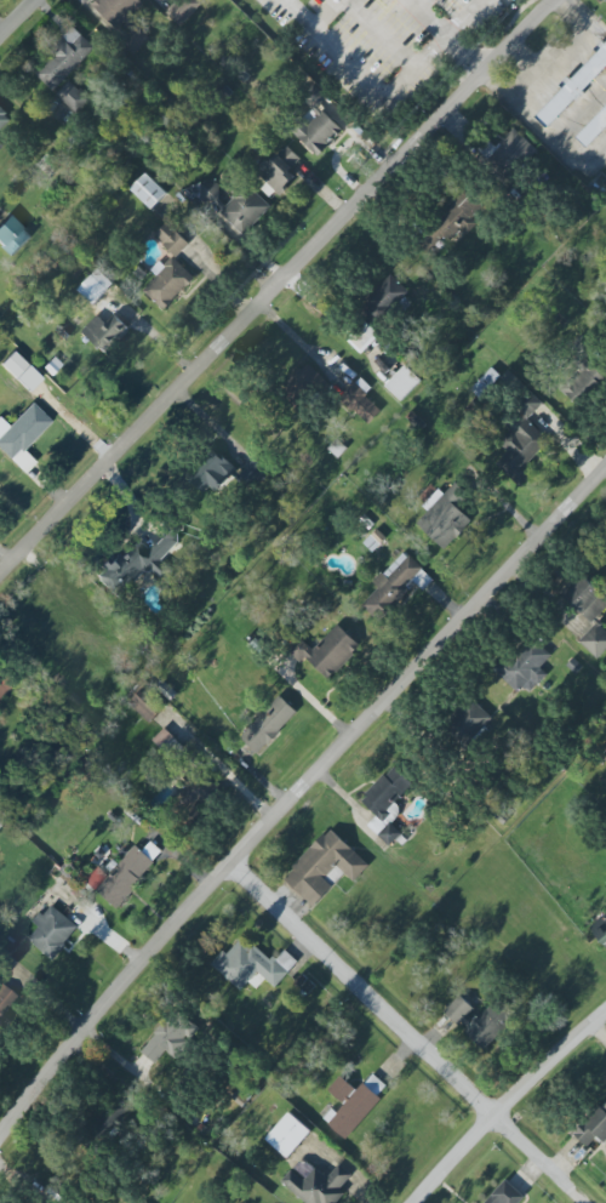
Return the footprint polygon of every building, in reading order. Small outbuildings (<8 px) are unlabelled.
[(129,18),(143,5),(138,0),(98,0),(89,8),(133,56),(150,40),(129,18)] [(167,15),(181,28),(202,5),(198,0),(181,0),(167,15)] [(33,73),(54,93),(95,48),(74,29),(33,73)] [(605,69),(605,43),(535,116),(548,129),(605,69)] [(228,58),(221,65),(230,74),(236,67),(228,58)] [(56,95),(78,115),(91,100),(69,81),(56,95)] [(317,157),(343,132),(319,107),(328,98),(314,83),(298,98),(309,109),(289,128),(317,157)] [(14,121),(0,105),(0,134),(14,121)] [(578,139),(589,150),(605,133),(605,110),(578,139)] [(495,148),(490,143),(479,155),(508,182),(537,150),(514,128),(495,148)] [(302,160),(287,146),(260,175),(280,194),(298,175),(292,170),(302,160)] [(131,190),(152,210),(167,194),(147,174),(131,190)] [(464,206),(455,199),(432,227),(451,242),(462,228),(469,233),(488,209),(472,195),(464,206)] [(9,215),(0,225),(0,244),(13,257),(32,237),(9,215)] [(190,244),(168,223),(155,236),(177,257),(190,244)] [(152,271),(157,276),(143,292),(164,311),(195,278),(173,257),(164,266),(160,262),(152,271)] [(94,306),(114,284),(98,269),(78,291),(94,306)] [(411,293),(391,275),(358,312),(378,330),(411,293)] [(99,316),(82,332),(104,355),(131,330),(115,314),(105,323),(99,316)] [(380,335),(364,320),(346,340),(363,355),(380,335)] [(605,379),(605,378),(590,364),(600,353),(583,337),(567,355),(581,367),(560,390),(580,408),(605,379)] [(307,407),(305,404),(329,388),(312,363),(279,386),(298,414),(307,407)] [(386,386),(402,402),(423,381),(407,366),(386,386)] [(501,376),(491,368),(472,391),(483,399),(501,376)] [(365,396),(372,389),(360,378),(341,399),(369,425),(382,411),(365,396)] [(528,421),(545,404),(534,394),(504,425),(510,431),(499,443),(508,452),(496,464),(520,488),(534,473),(526,465),(549,442),(528,421)] [(0,418),(0,449),(24,474),(35,463),(23,450),(52,422),(33,403),(9,426),(0,418)] [(208,498),(235,469),(211,446),(184,475),(208,498)] [(423,507),(429,512),(417,524),(445,551),(473,522),(458,508),(469,496),(456,483),(445,494),(440,490),(423,507)] [(118,598),(151,568),(163,581),(173,572),(162,560),(184,539),(172,525),(147,547),(138,537),(97,575),(118,598)] [(362,607),(381,623),(416,583),(424,590),(434,579),(403,552),(375,584),(379,588),(362,607)] [(592,624),(605,609),(605,599),(584,578),(565,598),(592,624)] [(597,624),(580,642),(599,659),(605,651),(605,632),(597,624)] [(313,651),(298,637),(286,650),(301,664),(306,658),(329,680),(361,646),(338,625),(313,651)] [(548,675),(541,668),(552,656),(530,636),(495,673),(517,693),(523,687),(531,694),(548,675)] [(9,690),(0,682),(0,699),(9,690)] [(240,738),(258,755),(298,714),(280,696),(240,738)] [(480,737),(480,725),(491,724),(490,706),(453,707),(454,738),(480,737)] [(153,742),(172,761),(185,748),(165,729),(153,742)] [(413,784),(394,766),(361,801),(377,816),(368,826),(390,847),(403,834),(392,824),(403,812),(394,805),(413,784)] [(211,804),(209,781),(181,783),(182,806),(211,804)] [(334,887),(326,879),(338,867),(354,883),(370,866),(331,829),(283,879),(313,908),(334,887)] [(136,846),(117,866),(110,859),(88,884),(116,908),(164,854),(151,843),(143,852),(136,846)] [(34,923),(39,928),(28,940),(52,961),(79,929),(51,904),(34,923)] [(594,933),(605,949),(605,924),(594,933)] [(242,991),(257,973),(275,989),(298,962),(284,950),(273,962),(241,935),(214,967),(242,991)] [(495,1002),(478,1017),(459,997),(446,1010),(483,1050),(514,1021),(495,1002)] [(166,1051),(173,1057),(195,1030),(174,1012),(141,1052),(156,1064),(166,1051)] [(380,1095),(386,1085),(372,1076),(365,1086),(380,1095)] [(325,1121),(345,1140),(382,1101),(364,1084),(357,1091),(349,1084),(336,1097),(342,1103),(325,1121)] [(573,1136),(586,1148),(596,1137),(605,1146),(605,1100),(573,1136)] [(312,1133),(290,1113),(266,1139),(287,1159),(312,1133)] [(340,1164),(327,1179),(316,1169),(304,1182),(292,1170),(282,1181),(305,1202),(337,1202),(345,1195),(339,1190),(352,1176),(340,1164)] [(525,1197),(506,1180),(485,1202),(520,1202),(525,1197)]
